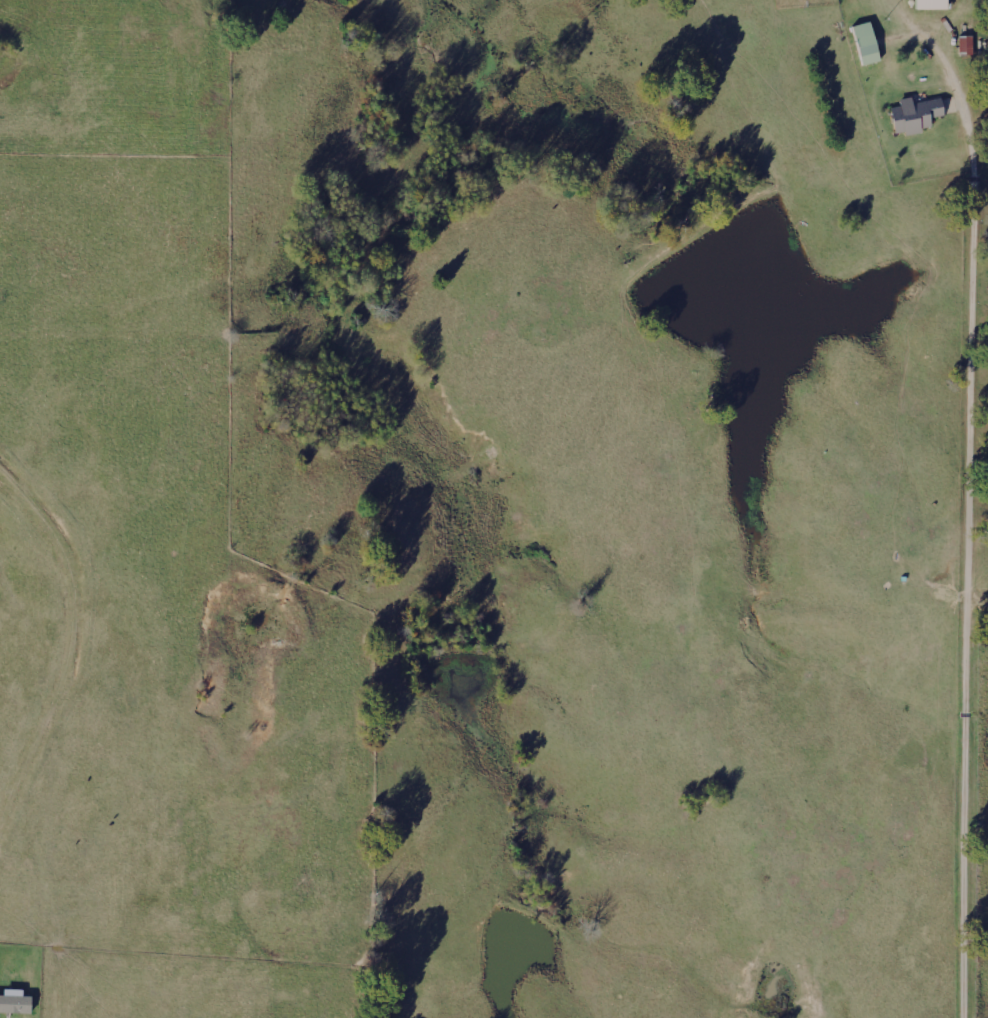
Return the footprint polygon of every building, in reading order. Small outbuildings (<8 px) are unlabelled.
[(918,9),(949,9),(949,0),(918,0),(918,9)] [(882,60),(872,21),(853,26),(863,65),(882,60)] [(946,115),(943,98),(914,103),(913,97),(900,99),(901,105),(892,107),(897,133),(906,132),(907,135),(924,132),(924,128),(934,126),(932,117),(946,115)] [(34,995),(0,994),(0,1012),(34,1013),(34,995)]
